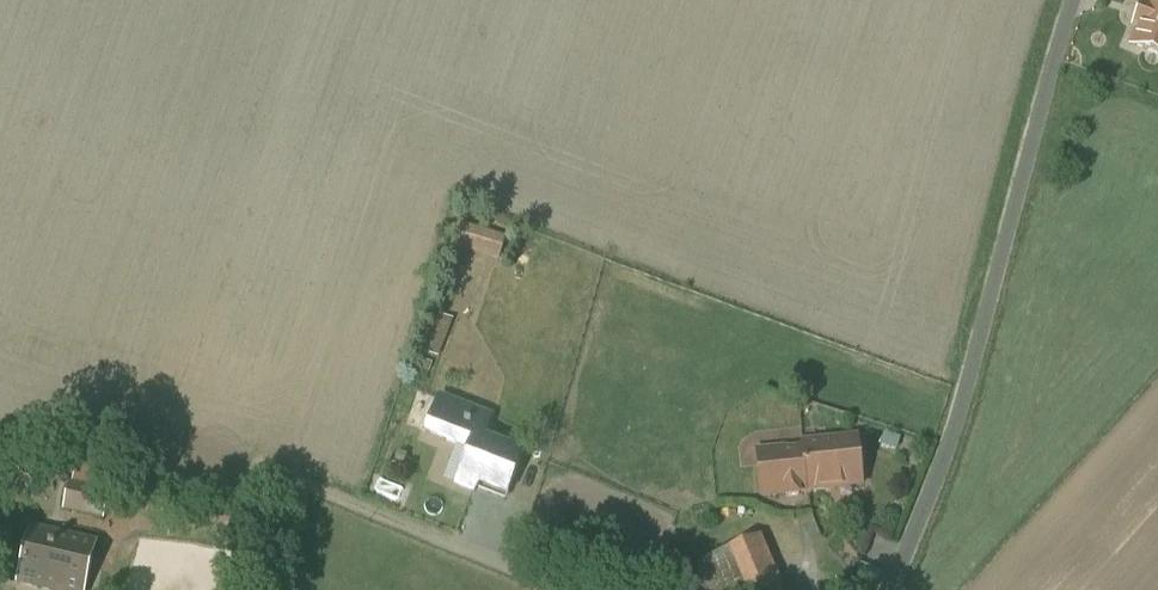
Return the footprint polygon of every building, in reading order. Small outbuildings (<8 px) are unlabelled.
[(1148,6),(1144,4),(1135,26),(1140,28),(1133,46),(1157,56),(1157,0),(1151,0),(1148,6)] [(524,457),(484,441),(493,420),(440,399),(427,434),(470,451),(456,486),(476,493),(480,484),(509,496),(524,457)] [(858,438),(804,444),(804,450),(808,492),(863,486),(858,438)] [(783,449),(759,451),(761,465),(760,465),(764,497),(787,494),(787,497),(800,496),(800,493),(808,492),(804,450),(783,452),(783,449)] [(110,494),(71,485),(66,509),(104,518),(110,494)] [(32,530),(20,581),(58,589),(86,589),(97,545),(32,530)] [(689,568),(698,589),(783,589),(761,538),(689,568)]
